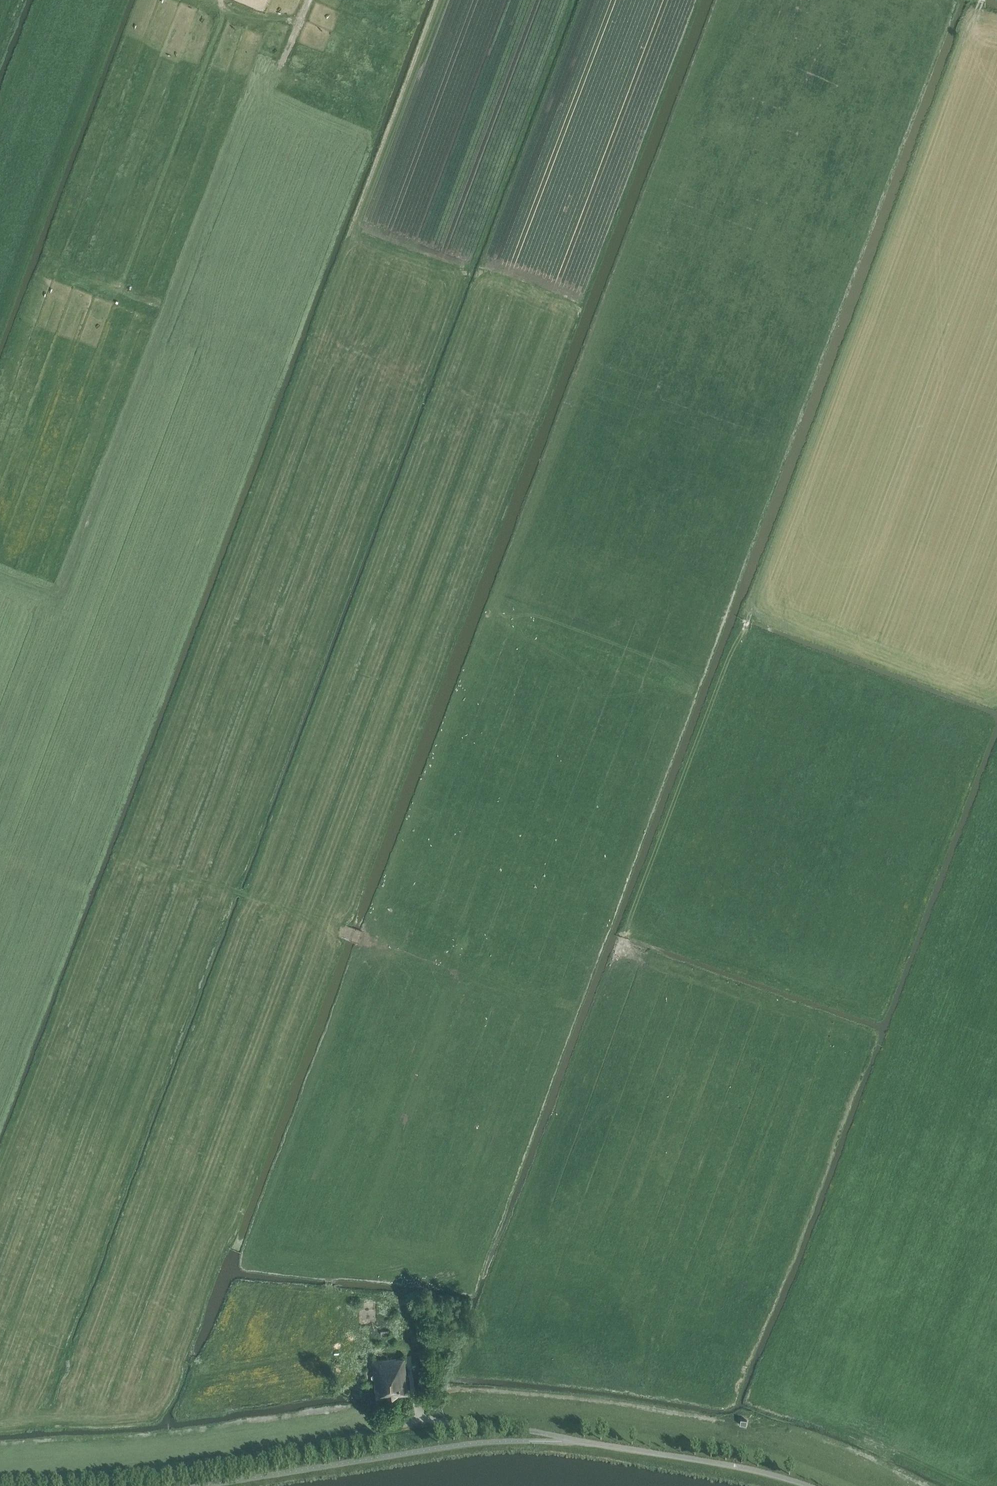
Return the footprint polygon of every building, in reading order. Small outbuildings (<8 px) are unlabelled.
[(376,1397),(408,1394),(404,1359),(395,1360),(395,1358),(372,1361),(376,1397)]
